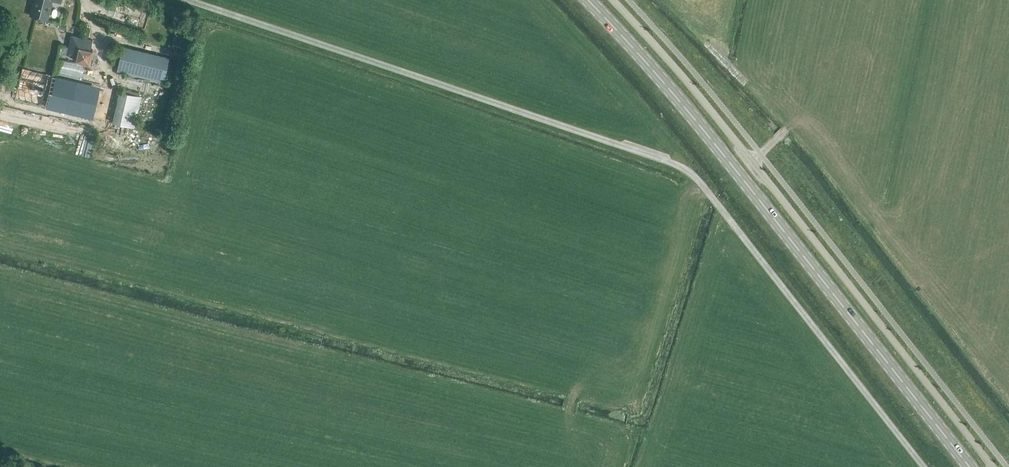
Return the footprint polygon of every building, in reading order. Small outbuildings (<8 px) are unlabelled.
[(61,0),(34,0),(30,16),(47,20),(51,1),(60,3),(61,0)] [(191,23),(184,22),(183,30),(189,31),(191,23)] [(179,44),(188,47),(191,36),(182,34),(179,44)] [(90,64),(93,50),(90,49),(92,40),(71,35),(66,55),(76,57),(75,61),(90,64)] [(163,82),(169,58),(122,46),(116,70),(163,82)] [(93,118),(100,87),(22,68),(15,99),(93,118)] [(134,127),(141,97),(119,91),(112,122),(134,127)] [(42,131),(61,135),(63,127),(44,123),(42,131)] [(781,129),(776,133),(782,140),(787,135),(781,129)]
